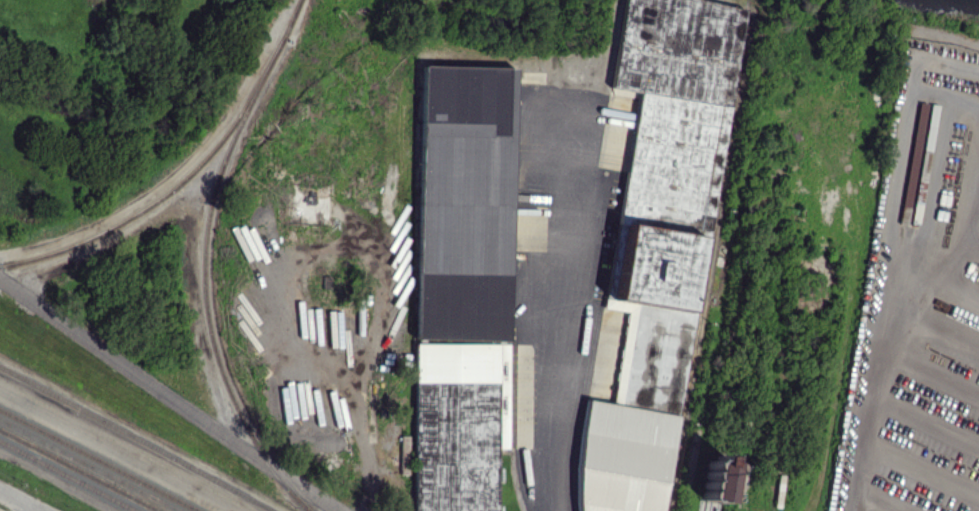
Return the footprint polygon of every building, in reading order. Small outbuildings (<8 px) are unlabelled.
[(608,86),(623,0),(704,0),(743,9),(709,216),(677,416),(610,404),(625,311),(602,307),(635,91),(608,86)] [(506,341),(414,339),(422,65),(511,68),(506,341)] [(925,103),(917,101),(902,207),(910,208),(925,103)] [(937,104),(929,103),(913,206),(921,207),(937,104)] [(496,447),(495,510),(413,510),(414,343),(496,344),(507,344),(506,448),(496,447)] [(677,416),(659,510),(576,510),(575,501),(576,466),(586,399),(610,404),(677,416)] [(705,501),(722,502),(726,456),(709,454),(705,501)]
